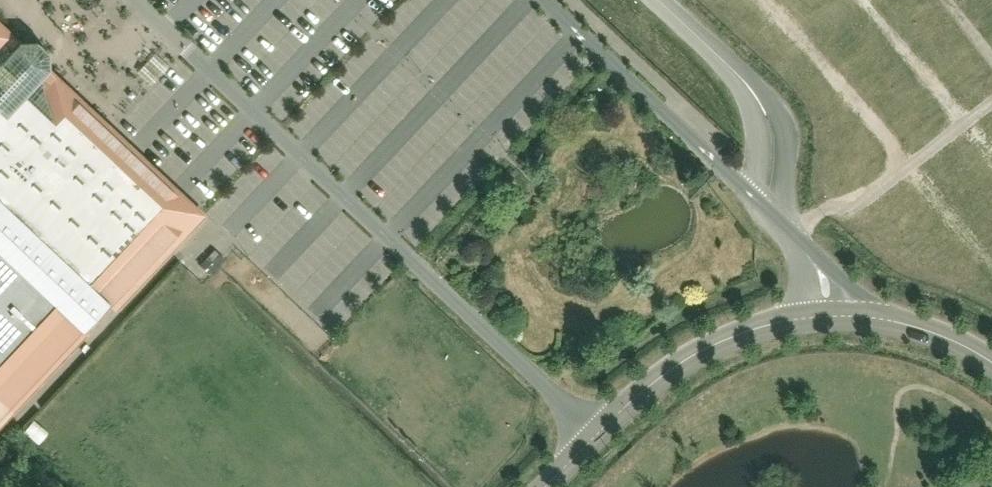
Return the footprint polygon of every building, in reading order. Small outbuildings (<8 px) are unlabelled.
[(109,305),(114,309),(168,252),(202,216),(52,74),(47,79),(44,75),(39,67),(34,60),(31,57),(15,48),(11,45),(16,40),(0,25),(0,421),(109,305)]
